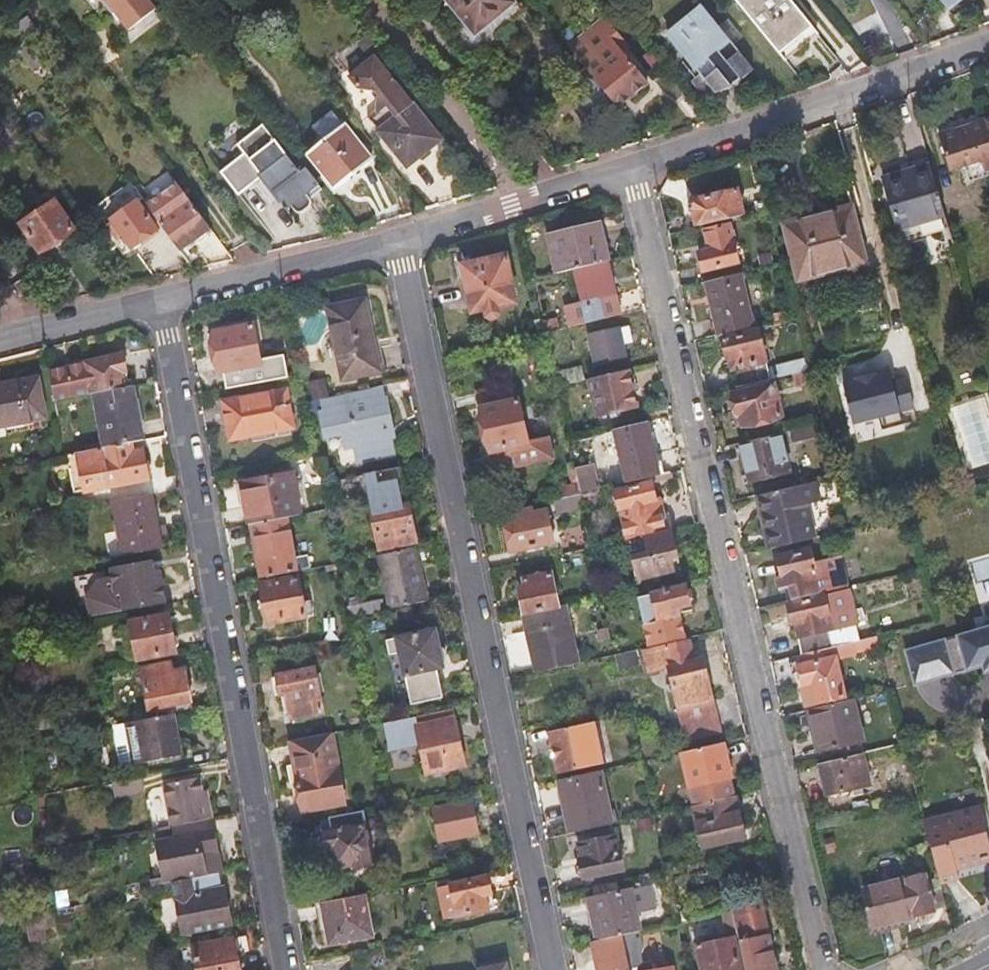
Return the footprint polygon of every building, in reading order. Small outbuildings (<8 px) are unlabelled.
[(132,29),(158,8),(152,0),(109,0),(132,29)] [(488,26),(517,2),(515,0),(448,0),(468,24),(479,15),(488,26)] [(787,61),(819,34),(791,0),(738,0),(787,61)] [(952,10),(964,0),(944,0),(952,10)] [(952,10),(958,9),(962,8),(968,5),(970,4),(974,2),(977,0),(964,0),(952,10)] [(704,7),(670,35),(701,74),(693,80),(705,94),(716,93),(732,89),(757,72),(704,7)] [(477,35),(488,26),(479,15),(468,24),(477,35)] [(23,27),(32,39),(40,33),(28,16),(20,22),(23,27)] [(10,37),(18,49),(32,39),(23,27),(10,37)] [(625,51),(631,45),(617,27),(604,37),(597,28),(572,48),(590,70),(620,108),(650,83),(625,51)] [(32,39),(18,49),(34,71),(47,61),(32,39)] [(378,56),(353,75),(362,87),(374,88),(375,88),(382,98),(381,102),(381,105),(379,109),(378,111),(370,117),(408,166),(442,139),(406,92),(378,56)] [(598,126),(620,108),(590,70),(567,89),(598,126)] [(328,140),(334,136),(329,130),(342,120),(336,112),(317,127),(328,140)] [(983,158),(988,157),(988,119),(973,124),(983,158)] [(309,193),(321,184),(271,120),(244,142),(251,151),(222,174),(239,197),(263,179),(281,203),(285,199),(291,207),(293,205),(297,211),(304,213),(313,205),(313,199),(309,193)] [(328,140),(310,154),(337,188),(373,159),(347,126),(342,120),(329,130),(334,136),(328,140)] [(951,168),(983,158),(973,124),(940,135),(951,168)] [(898,228),(947,215),(932,165),(908,172),(911,183),(887,190),(898,228)] [(884,179),(887,190),(911,183),(908,172),(884,179)] [(153,209),(182,250),(213,227),(183,186),(153,209)] [(700,220),(702,226),(744,215),(739,190),(702,199),(697,196),(688,207),(694,211),(696,220),(700,220)] [(56,201),(42,210),(33,216),(30,211),(22,216),(26,221),(22,223),(42,253),(76,230),(56,201)] [(111,228),(115,236),(121,231),(125,237),(134,249),(160,230),(140,202),(114,221),(116,224),(111,228)] [(33,216),(42,210),(39,205),(30,211),(33,216)] [(852,208),(787,225),(808,302),(872,285),(852,208)] [(550,236),(558,273),(578,269),(609,261),(600,224),(550,236)] [(730,225),(706,231),(710,250),(700,253),(705,271),(739,263),(730,225)] [(121,231),(115,236),(120,241),(125,237),(121,231)] [(507,256),(465,266),(471,294),(481,292),(485,310),(490,309),(492,316),(495,318),(497,318),(500,318),(502,316),(504,314),(504,311),(502,306),(517,302),(507,256)] [(610,265),(609,261),(578,269),(586,301),(566,306),(571,327),(622,315),(610,265)] [(741,273),(707,281),(720,335),(754,326),(741,273)] [(365,300),(330,308),(345,379),(381,371),(365,300)] [(255,325),(215,332),(222,372),(226,371),(229,389),(294,378),(290,356),(261,361),(255,325)] [(631,325),(590,334),(596,362),(626,356),(623,342),(634,339),(631,325)] [(725,340),(738,388),(773,380),(759,331),(725,340)] [(77,362),(51,367),(58,400),(94,394),(126,387),(123,372),(127,372),(123,353),(77,362)] [(584,365),(554,372),(557,386),(587,379),(584,365)] [(638,407),(631,370),(591,378),(599,415),(638,407)] [(813,383),(810,370),(793,375),(796,388),(813,383)] [(0,384),(0,426),(46,418),(39,377),(0,384)] [(327,380),(305,384),(309,403),(322,400),(331,398),(327,380)] [(482,407),(520,399),(517,383),(479,391),(482,407)] [(780,383),(735,394),(744,426),(787,415),(780,383)] [(134,386),(126,387),(94,394),(104,447),(131,442),(144,439),(134,386)] [(393,430),(383,386),(355,393),(357,405),(325,413),(323,413),(327,437),(345,434),(347,445),(352,449),(355,448),(358,451),(361,462),(394,456),(389,431),(393,430)] [(288,392),(225,403),(227,418),(233,417),(235,431),(246,429),(247,436),(294,428),(288,392)] [(355,393),(331,398),(322,400),(325,413),(357,405),(355,393)] [(529,443),(520,399),(482,407),(495,471),(554,458),(550,438),(529,443)] [(322,400),(309,403),(311,416),(323,413),(325,413),(322,400)] [(659,472),(648,422),(616,430),(627,479),(659,472)] [(794,444),(826,435),(823,423),(790,431),(794,444)] [(784,433),(742,443),(751,483),(793,472),(784,433)] [(104,447),(78,453),(85,491),(149,478),(144,449),(133,451),(131,442),(104,447)] [(572,479),(579,477),(575,461),(568,463),(572,479)] [(596,464),(582,467),(586,486),(600,483),(596,464)] [(401,467),(366,475),(382,549),(416,542),(401,467)] [(244,484),(250,525),(253,525),(289,518),(302,515),(295,475),(244,484)] [(617,490),(629,541),(668,532),(663,510),(659,511),(652,482),(617,490)] [(756,497),(769,549),(818,538),(809,503),(821,500),(816,482),(756,497)] [(123,556),(162,548),(153,495),(113,503),(123,556)] [(548,511),(506,520),(512,550),(554,541),(548,511)] [(266,558),(269,577),(299,571),(289,518),(253,525),(260,560),(266,558)] [(629,541),(625,541),(629,559),(636,558),(641,579),(675,572),(672,558),(678,557),(672,531),(668,532),(629,541)] [(428,601),(417,547),(380,554),(390,609),(428,601)] [(795,601),(848,588),(840,557),(813,563),(811,551),(778,559),(783,578),(789,577),(795,601)] [(153,562),(114,569),(117,589),(124,588),(128,610),(165,602),(160,573),(155,574),(153,562)] [(522,595),(527,619),(569,610),(568,607),(563,607),(556,573),(527,580),(530,594),(522,595)] [(298,578),(262,585),(269,624),(305,617),(298,578)] [(639,598),(650,649),(686,641),(678,609),(692,606),(691,604),(693,600),(693,598),(692,593),(688,591),(687,588),(639,598)] [(803,655),(834,648),(837,647),(833,630),(843,628),(857,624),(848,590),(787,605),(791,624),(796,623),(803,655)] [(379,599),(349,605),(351,617),(381,611),(379,599)] [(420,607),(403,610),(405,619),(422,616),(420,607)] [(569,610),(527,619),(539,672),(580,663),(569,610)] [(169,615),(134,621),(141,659),(176,652),(169,615)] [(8,634),(27,630),(25,620),(6,624),(6,625),(8,632),(8,634)] [(916,682),(984,666),(988,665),(988,622),(987,622),(988,631),(908,650),(916,682)] [(837,647),(847,644),(843,628),(833,630),(837,647)] [(8,634),(9,641),(28,637),(27,630),(8,634)] [(413,706),(439,700),(443,699),(439,681),(434,676),(433,669),(445,667),(441,648),(437,630),(389,640),(392,655),(402,653),(413,706)] [(857,653),(881,647),(878,637),(854,643),(857,653)] [(650,649),(646,650),(650,664),(651,670),(671,667),(678,699),(711,691),(704,659),(697,660),(692,639),(686,641),(650,649)] [(441,648),(445,667),(447,666),(449,663),(446,649),(443,647),(441,648)] [(803,655),(797,656),(805,687),(814,685),(819,705),(846,698),(834,648),(803,655)] [(646,650),(618,655),(622,670),(650,664),(646,650)] [(173,663),(144,669),(151,708),(191,700),(186,671),(175,673),(173,663)] [(316,669),(278,676),(282,695),(288,695),(293,718),(323,712),(316,669)] [(711,691),(678,699),(687,737),(720,729),(711,691)] [(862,742),(852,701),(809,711),(819,752),(862,742)] [(182,754),(175,714),(138,721),(145,761),(182,754)] [(418,716),(388,722),(393,746),(423,740),(431,778),(468,770),(458,723),(421,731),(418,716)] [(145,761),(138,721),(128,723),(136,763),(145,761)] [(595,723),(551,732),(560,772),(604,762),(595,723)] [(333,733),(294,742),(305,809),(346,802),(333,733)] [(726,743),(683,753),(695,805),(733,797),(737,796),(726,743)] [(872,786),(864,754),(820,764),(828,797),(872,786)] [(604,771),(560,780),(572,832),(615,823),(604,771)] [(144,790),(141,776),(113,782),(116,796),(144,790)] [(207,818),(202,792),(199,776),(163,783),(171,825),(207,818)] [(212,817),(213,817),(208,790),(202,792),(207,818),(212,817)] [(733,797),(695,805),(705,848),(747,839),(742,814),(737,815),(733,797)] [(471,802),(436,809),(441,840),(477,832),(471,802)] [(941,880),(960,874),(958,863),(981,857),(981,851),(988,849),(988,835),(983,806),(925,818),(941,880)] [(52,809),(42,810),(45,827),(55,826),(52,809)] [(375,866),(364,810),(331,817),(333,829),(314,832),(318,852),(336,849),(338,861),(344,866),(355,864),(356,870),(375,866)] [(174,838),(214,831),(212,817),(207,818),(171,825),(174,838)] [(331,817),(313,821),(314,832),(333,829),(331,817)] [(220,873),(223,872),(214,831),(174,838),(156,842),(161,878),(151,880),(152,886),(175,881),(220,873)] [(618,837),(581,845),(588,877),(624,869),(618,837)] [(960,874),(988,867),(988,849),(981,851),(981,857),(958,863),(960,874)] [(224,889),(220,873),(175,881),(184,932),(232,922),(226,889),(224,889)] [(926,875),(863,889),(874,934),(922,924),(920,916),(934,912),(926,875)] [(488,877),(441,888),(448,919),(489,910),(485,895),(492,893),(488,877)] [(65,881),(56,882),(60,900),(69,899),(65,881)] [(590,900),(598,940),(625,935),(643,931),(634,891),(590,900)] [(366,894),(316,904),(319,921),(328,920),(332,944),(374,936),(366,894)] [(734,909),(734,911),(763,905),(763,902),(734,909)] [(10,920),(7,905),(0,906),(0,922),(10,920)] [(734,911),(747,969),(778,969),(763,905),(734,911)] [(43,914),(27,916),(32,941),(46,939),(43,914)] [(643,931),(625,935),(632,969),(673,969),(672,966),(655,969),(653,960),(645,962),(643,953),(646,947),(643,931)] [(596,941),(602,969),(632,969),(625,935),(598,940),(596,941)] [(196,946),(200,969),(241,969),(235,938),(196,946)] [(699,946),(704,969),(743,969),(736,938),(699,946)] [(425,939),(416,941),(417,948),(418,952),(427,950),(425,939)] [(480,968),(480,969),(511,969),(509,961),(480,968)]
